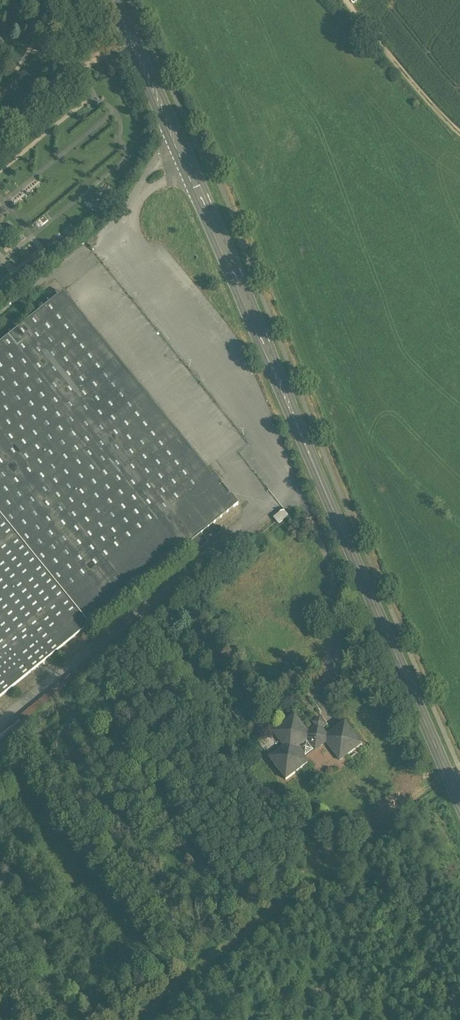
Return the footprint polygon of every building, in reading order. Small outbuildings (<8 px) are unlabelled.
[(0,343),(0,517),(88,626),(237,505),(213,476),(198,488),(48,304),(0,343)] [(285,510),(275,518),(280,525),(290,516),(285,510)] [(295,716),(259,744),(287,780),(308,763),(297,750),(307,742),(311,747),(314,745),(319,746),(321,748),(326,745),(340,763),(363,746),(345,723),(327,736),(322,730),(323,723),(317,722),(316,728),(309,734),(295,716)]
